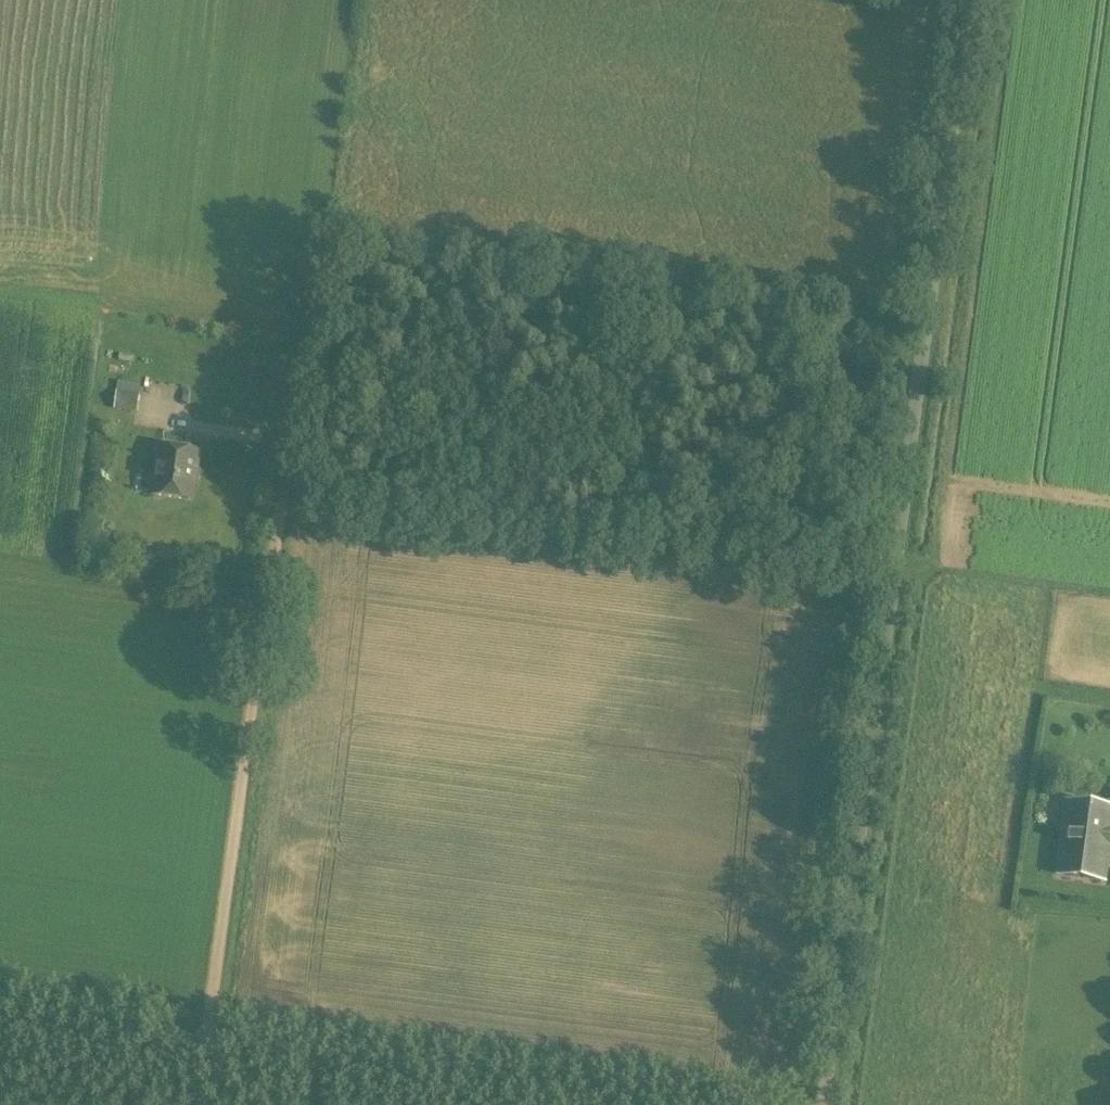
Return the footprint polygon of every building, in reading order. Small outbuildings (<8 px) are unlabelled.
[(116,408),(139,411),(143,382),(120,379),(116,408)] [(150,497),(193,503),(200,452),(156,446),(150,497)] [(1108,850),(1109,850),(1109,810),(1067,804),(1058,875),(1104,881),(1108,850)]
